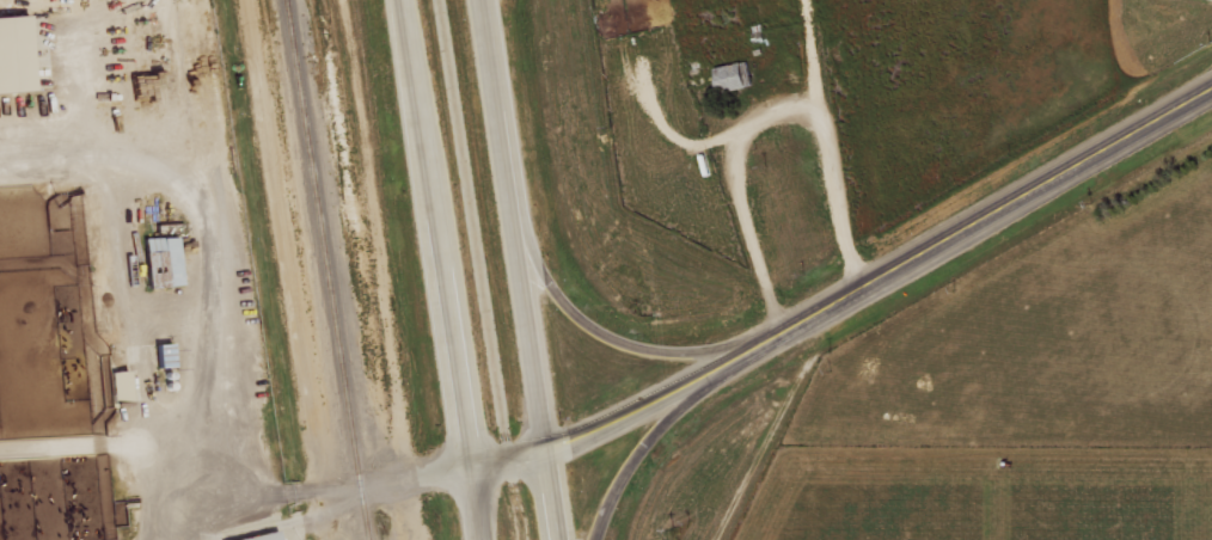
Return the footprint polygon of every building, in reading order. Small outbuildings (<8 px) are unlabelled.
[(31,15),(0,17),(0,92),(35,90),(31,15)] [(714,67),(720,93),(750,86),(743,60),(714,67)] [(180,236),(146,238),(149,287),(182,285),(180,236)] [(129,370),(112,372),(114,397),(132,396),(129,370)] [(279,529),(229,539),(282,539),(279,529)]
